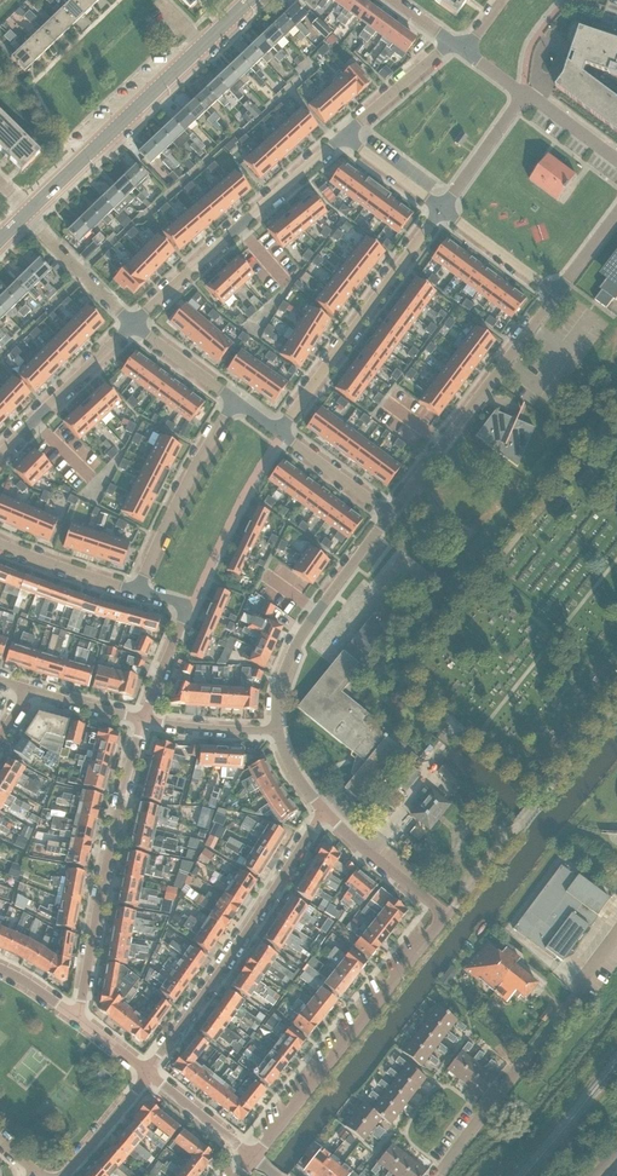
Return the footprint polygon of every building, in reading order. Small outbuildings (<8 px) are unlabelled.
[(90,0),(71,0),(71,1),(84,15),(95,5),(90,0)] [(324,0),(316,0),(315,0),(306,0),(305,2),(314,11),(318,6),(319,7),(324,0)] [(319,7),(322,10),(329,0),(324,0),(319,7)] [(359,0),(341,0),(338,4),(344,9),(336,20),(341,24),(359,0)] [(370,7),(360,0),(359,0),(341,24),(343,25),(348,19),(349,20),(353,15),(361,21),(370,7)] [(434,0),(456,16),(465,3),(467,4),(469,0),(434,0)] [(74,24),(84,15),(71,1),(61,10),(74,24)] [(61,10),(56,5),(52,9),(57,14),(51,20),(64,34),(74,24),(61,10)] [(300,32),(305,38),(308,34),(299,23),(306,16),(296,5),(284,16),(295,27),(300,33),(300,32)] [(364,40),(382,16),(370,7),(361,21),(367,25),(358,36),(364,40)] [(27,20),(33,14),(29,11),(23,17),(27,20)] [(33,14),(27,20),(31,24),(36,18),(33,14)] [(284,37),(295,27),(284,16),(273,26),(284,37)] [(383,37),(393,24),(382,16),(364,40),(366,42),(370,36),(372,37),(376,32),(382,37),(383,37)] [(331,32),(317,19),(311,25),(325,39),(331,32)] [(55,43),(64,34),(51,20),(41,29),(55,43)] [(337,26),(332,22),(331,23),(328,26),(334,31),(337,26)] [(386,57),(404,32),(393,24),(383,37),(382,37),(380,40),(387,45),(385,47),(374,63),(379,66),(385,57),(386,57)] [(55,43),(41,29),(38,26),(34,29),(37,33),(31,38),(45,53),(55,43)] [(276,44),(284,37),(273,26),(262,37),(273,48),(277,53),(278,53),(283,59),(286,55),(276,44)] [(580,28),(580,31),(577,30),(572,43),(575,44),(564,76),(556,87),(616,132),(616,98),(584,74),(587,66),(616,76),(616,40),(580,28)] [(8,40),(13,34),(10,31),(4,36),(8,40)] [(301,42),(305,38),(300,32),(300,33),(296,36),(301,42)] [(404,32),(386,57),(390,60),(394,54),(398,48),(405,53),(415,40),(404,32)] [(35,62),(21,48),(15,41),(17,38),(13,34),(8,40),(11,44),(10,45),(17,52),(11,58),(24,72),(35,62)] [(45,53),(31,38),(27,34),(23,38),(27,42),(21,48),(35,62),(45,53)] [(331,34),(325,40),(331,46),(337,40),(331,34)] [(265,55),(273,48),(262,37),(251,47),(261,58),(261,59),(266,64),(270,60),(265,55)] [(360,44),(356,50),(360,53),(365,47),(360,44)] [(329,50),(324,45),(320,49),(325,54),(329,50)] [(254,65),(261,59),(261,58),(251,47),(239,58),(250,69),(251,69),(254,65)] [(325,54),(320,49),(317,52),(322,57),(325,54)] [(279,63),(283,59),(278,53),(277,53),(273,57),(279,63)] [(304,60),(299,55),(298,56),(293,61),(298,65),(304,60)] [(243,76),(250,69),(239,58),(228,68),(245,85),(249,82),(243,76)] [(344,73),(361,91),(368,85),(362,77),(364,75),(355,64),(344,73)] [(392,72),(386,66),(385,67),(379,74),(385,80),(392,72)] [(239,91),(245,85),(228,68),(217,79),(228,90),(238,101),(244,96),(239,91)] [(324,74),(319,69),(316,72),(320,78),(324,74)] [(259,71),(255,74),(260,79),(264,76),(259,71)] [(333,83),(349,102),(361,91),(344,73),(333,83)] [(265,84),(263,82),(260,79),(255,74),(251,78),(257,84),(257,83),(261,87),(265,84)] [(222,96),(228,90),(217,79),(206,90),(217,101),(217,100),(224,108),(228,103),(222,96)] [(311,85),(307,80),(303,83),(308,88),(311,85)] [(321,95),(337,113),(338,114),(345,108),(344,107),(349,102),(333,83),(321,95)] [(205,111),(217,101),(206,90),(195,100),(205,111)] [(308,105),(325,124),(337,113),(321,95),(308,105)] [(194,122),(205,111),(195,100),(184,111),(194,122)] [(254,118),(260,112),(254,105),(253,106),(248,101),(243,106),(248,111),(254,118)] [(285,109),(281,104),(277,107),(282,113),(285,109)] [(289,120),(305,138),(317,126),(301,109),(289,120)] [(188,128),(194,122),(184,111),(172,121),(188,138),(193,143),(201,151),(201,150),(205,147),(188,128)] [(245,125),(254,118),(248,111),(240,119),(245,125)] [(211,117),(216,122),(219,119),(214,113),(211,117)] [(12,125),(0,114),(0,137),(12,125)] [(273,120),(268,114),(265,118),(270,123),(273,120)] [(212,126),(216,122),(211,117),(207,120),(212,126)] [(270,123),(265,118),(261,121),(266,126),(270,123)] [(277,131),(293,149),(305,138),(289,120),(277,131)] [(177,148),(188,138),(172,121),(161,132),(172,143),(177,148)] [(216,122),(212,126),(217,130),(221,127),(216,122)] [(0,137),(0,151),(4,155),(3,157),(8,162),(9,161),(21,172),(40,153),(12,125),(0,137)] [(265,142),(281,160),(290,152),(293,149),(277,131),(265,142)] [(166,149),(172,143),(161,132),(150,142),(161,154),(161,153),(166,159),(176,169),(179,165),(170,155),(171,154),(166,149)] [(460,147),(467,137),(461,133),(454,143),(460,147)] [(250,140),(245,135),(241,138),(246,143),(250,140)] [(246,143),(241,138),(238,141),(238,142),(242,147),(246,143)] [(150,164),(161,154),(150,142),(139,153),(150,164)] [(253,153),(269,171),(281,160),(265,142),(253,153)] [(193,143),(190,146),(200,157),(203,153),(201,151),(193,143)] [(243,161),(260,179),(269,171),(253,153),(243,161)] [(577,175),(549,155),(530,180),(558,201),(565,190),(567,191),(570,187),(569,186),(577,175)] [(172,173),(176,169),(166,159),(162,163),(172,173)] [(219,167),(214,162),(211,165),(215,171),(219,167)] [(339,190),(354,171),(344,163),(329,183),(339,190)] [(215,171),(211,165),(207,168),(212,174),(215,171)] [(124,177),(135,188),(146,177),(135,166),(124,177)] [(225,179),(241,198),(250,190),(234,171),(225,179)] [(352,200),(367,180),(354,171),(339,190),(352,200)] [(124,199),(135,188),(124,177),(113,188),(124,199)] [(213,190),(228,209),(241,198),(225,179),(213,190)] [(352,200),(363,208),(379,187),(367,179),(367,180),(352,200)] [(195,188),(191,182),(187,185),(192,191),(195,188)] [(192,191),(187,185),(183,189),(188,194),(192,191)] [(327,189),(324,185),(318,189),(321,193),(327,189)] [(363,208),(375,217),(389,197),(390,196),(379,187),(363,208)] [(129,205),(124,199),(113,188),(102,199),(113,210),(113,209),(118,215),(123,221),(127,217),(122,212),(129,205)] [(200,201),(216,219),(228,209),(213,190),(200,201)] [(142,202),(145,199),(140,194),(136,197),(142,202)] [(327,213),(311,194),(301,202),(317,221),(327,213)] [(375,217),(387,226),(402,206),(389,197),(375,217)] [(101,221),(102,220),(107,226),(112,221),(107,216),(113,210),(102,199),(91,209),(101,221)] [(188,211),(204,230),(216,219),(200,201),(188,211)] [(317,221),(301,202),(289,212),(304,231),(317,221)] [(171,209),(166,204),(163,207),(167,212),(171,209)] [(343,205),(338,211),(342,214),(347,208),(343,205)] [(387,226),(398,234),(412,214),(402,206),(387,226)] [(167,212),(163,207),(159,210),(164,215),(167,212)] [(347,208),(342,214),(346,217),(351,211),(347,208)] [(90,231),(101,221),(91,209),(79,220),(90,231)] [(176,222),(192,240),(204,230),(188,211),(176,222)] [(304,231),(289,212),(278,221),(294,240),(304,231)] [(120,224),(123,221),(118,215),(114,219),(120,224)] [(79,242),(90,231),(79,220),(68,231),(79,242)] [(294,240),(278,221),(267,230),(282,249),(294,240)] [(163,233),(179,251),(192,240),(176,222),(163,233)] [(348,224),(345,222),(340,228),(347,233),(352,227),(348,224)] [(364,222),(360,228),(364,231),(368,225),(364,222)] [(368,225),(364,231),(368,234),(372,228),(368,225)] [(326,226),(322,230),(328,235),(332,231),(326,226)] [(137,233),(133,228),(129,231),(134,236),(137,233)] [(337,229),(334,233),(340,238),(343,234),(337,229)] [(322,230),(319,234),(325,239),(328,235),(322,230)] [(134,236),(129,231),(125,234),(130,240),(134,236)] [(95,237),(101,242),(105,238),(99,233),(95,237)] [(337,242),(340,238),(334,233),(331,237),(337,242)] [(145,247),(163,264),(174,252),(157,235),(145,247)] [(97,246),(101,242),(95,237),(92,240),(93,242),(94,243),(97,246)] [(385,252),(366,237),(355,250),(374,265),(385,252)] [(382,245),(386,248),(390,242),(386,239),(382,245)] [(456,247),(446,239),(431,259),(442,266),(456,247)] [(93,242),(88,247),(93,252),(98,247),(97,246),(94,243),(93,242)] [(134,258),(151,275),(163,264),(145,247),(134,258)] [(469,256),(456,247),(442,266),(455,276),(469,256)] [(116,254),(111,249),(107,252),(112,258),(116,254)] [(314,254),(308,249),(304,253),(310,258),(314,254)] [(374,265),(355,250),(345,263),(364,278),(374,265)] [(112,258),(107,252),(104,256),(108,261),(112,258)] [(304,253),(301,257),(307,262),(310,258),(304,253)] [(317,255),(314,259),(320,264),(323,260),(317,255)] [(469,256),(455,276),(466,284),(480,265),(469,256)] [(237,257),(225,268),(242,286),(254,275),(237,257)] [(607,270),(608,270),(605,274),(609,277),(599,289),(602,290),(594,300),(606,309),(613,299),(615,301),(616,299),(616,257),(607,270)] [(134,258),(123,269),(141,286),(151,275),(134,258)] [(317,267),(320,264),(314,259),(311,263),(317,267)] [(48,292),(53,297),(57,292),(54,288),(53,289),(48,284),(49,282),(44,277),(50,271),(39,260),(27,271),(38,282),(39,282),(44,287),(48,292)] [(51,266),(54,269),(55,270),(56,271),(60,267),(59,267),(58,266),(55,262),(51,266)] [(364,278),(345,263),(335,275),(354,290),(364,278)] [(480,265),(466,284),(477,292),(491,273),(480,265)] [(225,268),(215,278),(232,296),(242,286),(225,268)] [(126,287),(133,294),(141,286),(123,269),(113,279),(123,289),(126,287)] [(32,288),(38,282),(27,271),(16,282),(27,293),(32,297),(35,300),(39,296),(32,288)] [(491,273),(477,292),(488,301),(502,281),(491,273)] [(354,290),(335,275),(325,288),(344,303),(354,290)] [(435,278),(431,275),(427,281),(431,284),(435,278)] [(215,278),(205,287),(222,305),(232,296),(215,278)] [(416,278),(406,291),(426,305),(436,292),(416,278)] [(439,280),(435,278),(431,284),(435,287),(439,280)] [(297,281),(294,285),(300,289),(303,286),(297,281)] [(515,291),(502,281),(488,301),(501,310),(515,291)] [(16,304),(27,293),(16,282),(5,293),(16,304)] [(443,292),(447,295),(451,289),(447,286),(443,292)] [(344,303),(325,288),(315,301),(334,316),(344,303)] [(416,318),(426,305),(406,291),(397,304),(416,318)] [(515,291),(501,310),(511,318),(526,298),(515,291)] [(53,297),(48,292),(44,295),(49,300),(53,297)] [(16,304),(5,293),(0,298),(0,309),(5,315),(6,314),(9,318),(14,313),(10,310),(16,304)] [(192,299),(196,302),(201,296),(197,293),(192,299)] [(267,293),(263,296),(268,302),(272,298),(267,293)] [(72,303),(67,298),(63,301),(65,303),(69,307),(72,303)] [(469,302),(465,299),(461,305),(465,308),(469,302)] [(65,303),(63,301),(60,305),(65,310),(69,307),(65,303)] [(289,305),(283,301),(280,305),(286,309),(289,305)] [(473,305),(469,302),(465,308),(469,311),(473,305)] [(179,331),(195,312),(186,304),(170,323),(179,331)] [(407,332),(416,318),(397,304),(387,317),(407,332)] [(21,309),(27,315),(31,311),(25,305),(21,309)] [(78,314),(95,332),(104,323),(86,305),(78,314)] [(280,305),(277,310),(284,314),(286,309),(280,305)] [(251,307),(247,310),(252,316),(256,312),(251,307)] [(309,307),(302,319),(322,332),(330,320),(309,307)] [(5,315),(0,309),(0,331),(9,340),(13,336),(3,327),(5,325),(0,320),(5,315)] [(24,318),(27,315),(21,309),(18,313),(24,318)] [(207,316),(211,319),(216,313),(212,310),(207,316)] [(247,310),(243,313),(248,319),(252,316),(247,310)] [(208,323),(195,312),(179,331),(192,341),(208,323)] [(57,318),(52,313),(48,316),(54,321),(57,318)] [(211,319),(215,322),(220,316),(216,313),(211,319)] [(67,325),(84,343),(95,332),(78,314),(67,325)] [(245,319),(240,314),(239,315),(234,319),(239,324),(245,319)] [(488,325),(493,319),(489,316),(484,322),(488,325)] [(399,343),(407,332),(387,317),(379,328),(399,343)] [(322,332),(302,319),(294,331),(315,344),(322,332)] [(492,328),(497,322),(493,319),(488,325),(492,328)] [(204,352),(220,333),(208,323),(192,341),(204,352)] [(57,336),(74,353),(84,343),(67,325),(57,336)] [(274,329),(268,325),(265,329),(272,333),(274,329)] [(488,351),(495,341),(475,326),(467,336),(488,351)] [(40,333),(35,328),(32,332),(37,337),(40,333)] [(391,354),(399,343),(379,328),(371,339),(391,354)] [(272,333),(265,329),(263,333),(269,337),(272,333)] [(9,340),(0,331),(0,338),(1,340),(3,341),(2,343),(1,342),(0,343),(0,347),(1,348),(9,340)] [(315,344),(294,331),(287,342),(308,355),(315,344)] [(37,337),(32,332),(28,335),(34,340),(37,337)] [(238,338),(242,341),(246,335),(242,332),(238,338)] [(204,352),(217,363),(233,344),(220,333),(204,352)] [(246,335),(242,341),(246,344),(250,338),(246,335)] [(47,346),(64,363),(74,353),(57,336),(47,346)] [(478,364),(488,351),(467,336),(458,349),(478,364)] [(382,365),(391,354),(371,339),(370,338),(364,346),(365,347),(362,351),(382,365)] [(308,355),(287,342),(279,355),(300,368),(308,355)] [(37,356),(55,373),(64,363),(47,346),(37,356)] [(21,352),(16,347),(12,351),(18,356),(21,352)] [(468,377),(478,364),(458,349),(448,362),(468,377)] [(227,370),(238,378),(253,358),(241,350),(227,370)] [(18,356),(12,351),(9,354),(14,359),(18,356)] [(268,360),(273,354),(269,351),(264,357),(268,360)] [(374,377),(382,365),(362,351),(354,362),(374,377)] [(135,352),(121,372),(131,379),(145,360),(135,352)] [(272,363),(277,357),(273,354),(268,360),(272,363)] [(27,365),(45,383),(55,373),(37,356),(27,365)] [(238,378),(250,386),(264,366),(253,358),(238,378)] [(158,369),(145,360),(131,379),(144,389),(158,369)] [(364,390),(374,377),(354,362),(345,375),(364,390)] [(458,390),(468,377),(448,362),(438,375),(458,390)] [(18,375),(35,393),(45,383),(27,365),(18,375)] [(263,396),(277,376),(264,366),(250,386),(263,396)] [(287,372),(291,375),(296,369),(291,366),(287,372)] [(158,369),(144,389),(155,397),(170,377),(158,369)] [(355,403),(364,390),(345,375),(335,388),(355,403)] [(448,403),(458,390),(438,375),(428,389),(448,403)] [(263,396),(273,403),(287,383),(277,376),(263,396)] [(3,387),(20,404),(30,393),(12,377),(3,387)] [(108,382),(111,386),(117,381),(113,377),(108,382)] [(181,386),(170,377),(155,397),(166,405),(181,386)] [(104,384),(94,393),(110,411),(121,402),(104,384)] [(194,395),(181,386),(166,405),(179,415),(194,395)] [(11,414),(20,404),(3,387),(0,390),(0,403),(11,414)] [(438,416),(448,403),(428,389),(419,402),(438,416)] [(84,403),(100,421),(110,411),(94,393),(84,403)] [(204,403),(194,395),(179,415),(189,422),(204,403)] [(126,402),(129,405),(135,400),(131,396),(126,402)] [(340,398),(336,403),(340,406),(344,400),(340,397),(340,398)] [(129,405),(133,409),(138,404),(135,400),(129,405)] [(344,400),(340,406),(344,409),(348,403),(344,400)] [(1,424),(11,414),(0,403),(0,422),(1,424)] [(73,412),(90,430),(100,421),(84,403),(73,412)] [(516,420),(524,404),(523,403),(517,416),(511,418),(494,411),(476,436),(517,467),(534,428),(516,420)] [(316,435),(331,415),(321,407),(307,427),(316,435)] [(73,412),(63,422),(80,440),(90,430),(73,412)] [(151,421),(155,423),(159,417),(154,414),(151,421)] [(363,423),(367,417),(363,414),(359,420),(363,423)] [(330,444),(344,424),(331,415),(316,435),(330,444)] [(367,417),(363,423),(367,426),(371,420),(367,417)] [(341,453),(356,433),(344,424),(330,444),(341,453)] [(386,430),(381,436),(385,439),(390,433),(386,430)] [(352,461),(367,441),(356,433),(341,453),(352,461)] [(160,435),(154,447),(176,458),(181,446),(160,435)] [(397,448),(401,442),(397,439),(393,445),(397,448)] [(363,469),(378,450),(367,441),(352,461),(363,469)] [(401,451),(405,445),(401,442),(397,448),(401,451)] [(154,447),(147,461),(168,472),(176,458),(154,447)] [(118,453),(113,448),(110,451),(115,456),(118,453)] [(34,450),(24,460),(42,477),(52,467),(34,450)] [(376,479),(391,459),(378,450),(363,469),(376,479)] [(111,460),(115,456),(110,451),(106,455),(111,460)] [(386,486),(401,467),(391,459),(376,479),(386,486)] [(14,470),(32,487),(42,477),(24,460),(14,470)] [(278,487),(293,468),(283,460),(268,480),(278,487)] [(147,461),(140,473),(163,485),(170,472),(168,472),(147,461)] [(291,497),(306,477),(293,468),(278,487),(291,497)] [(140,473),(134,486),(156,497),(157,498),(163,485),(140,473)] [(302,505),(317,486),(306,477),(291,497),(302,505)] [(20,481),(15,487),(18,490),(24,485),(20,481)] [(18,490),(22,493),(27,488),(24,485),(18,490)] [(134,486),(127,500),(148,511),(156,497),(134,486)] [(302,505),(314,514),(329,494),(330,493),(322,488),(321,489),(317,486),(302,505)] [(324,522),(339,502),(329,494),(314,514),(324,522)] [(1,496),(0,498),(0,522),(3,523),(12,500),(1,496)] [(264,502),(268,505),(272,499),(268,496),(264,502)] [(272,499),(268,505),(271,508),(276,502),(272,499)] [(27,506),(12,500),(3,523),(18,529),(27,506)] [(127,500),(121,511),(143,522),(148,511),(127,500)] [(338,531),(352,512),(339,502),(324,522),(338,531)] [(42,513),(27,506),(18,529),(33,535),(42,513)] [(91,514),(96,517),(99,510),(95,507),(91,514)] [(268,512),(258,507),(247,528),(258,533),(268,512)] [(283,517),(288,511),(284,508),(279,514),(283,517)] [(363,519),(352,512),(338,531),(348,539),(363,519)] [(58,519),(42,513),(33,535),(49,542),(58,519)] [(108,515),(100,513),(100,514),(97,525),(104,527),(108,515)] [(302,530),(306,524),(302,521),(298,527),(302,530)] [(87,529),(71,524),(63,547),(79,552),(87,529)] [(305,533),(310,527),(306,524),(302,530),(305,533)] [(248,555),(258,533),(247,528),(237,550),(248,555)] [(102,534),(87,529),(79,552),(94,557),(102,534)] [(117,539),(102,534),(94,557),(110,562),(117,539)] [(324,547),(329,541),(325,538),(320,544),(324,547)] [(130,543),(117,539),(110,562),(122,566),(130,543)] [(328,550),(333,544),(329,541),(324,547),(328,550)] [(322,571),(329,561),(309,547),(302,557),(322,571)] [(238,576),(248,555),(237,550),(227,571),(238,576)] [(312,585),(322,571),(302,557),(292,571),(312,585)] [(6,585),(11,572),(0,567),(0,582),(6,585)] [(14,608),(26,577),(11,572),(6,585),(15,588),(12,596),(13,596),(9,606),(14,608)] [(35,595),(40,582),(32,580),(26,577),(14,608),(13,611),(17,613),(19,608),(22,599),(25,601),(28,593),(35,595)] [(44,617),(55,588),(40,582),(35,595),(47,600),(46,602),(44,601),(42,606),(39,616),(44,617)] [(65,606),(69,593),(55,588),(44,617),(44,618),(43,622),(50,624),(51,620),(57,603),(65,606)] [(230,594),(218,589),(209,610),(221,615),(230,594)] [(73,632),(84,598),(81,597),(69,593),(65,606),(73,609),(67,626),(69,627),(68,630),(73,632)] [(95,616),(99,602),(84,598),(73,632),(78,634),(82,620),(84,615),(81,614),(82,612),(95,616)] [(343,651),(297,708),(356,756),(350,773),(354,776),(344,789),(360,801),(402,750),(380,733),(381,732),(366,720),(368,718),(339,695),(352,678),(351,677),(360,665),(401,615),(384,601),(343,651)] [(104,642),(114,607),(99,602),(95,616),(105,619),(99,640),(104,642)] [(275,607),(267,604),(262,615),(270,618),(275,607)] [(125,624),(129,611),(120,608),(114,607),(104,642),(109,644),(113,629),(114,624),(112,623),(113,621),(125,624)] [(211,637),(221,615),(209,610),(199,632),(211,637)] [(139,636),(144,615),(129,611),(125,624),(131,626),(129,633),(132,634),(139,636)] [(0,621),(0,659),(1,659),(7,640),(1,638),(3,631),(9,614),(3,612),(0,621)] [(139,636),(140,637),(146,639),(149,631),(156,633),(160,619),(144,615),(139,636)] [(261,635),(275,642),(281,628),(267,622),(258,618),(256,623),(265,627),(261,635)] [(42,642),(38,652),(33,670),(44,674),(44,675),(46,675),(60,630),(54,627),(52,633),(46,654),(40,652),(41,650),(44,651),(50,632),(45,630),(42,642)] [(275,642),(261,635),(261,636),(244,627),(243,628),(242,632),(260,640),(256,648),(270,654),(275,642)] [(91,630),(85,628),(84,629),(82,635),(89,637),(91,630)] [(60,678),(66,660),(58,657),(66,632),(60,630),(46,675),(49,676),(49,675),(60,678)] [(95,639),(97,631),(91,630),(89,637),(95,639)] [(19,667),(29,635),(23,632),(19,645),(11,643),(5,662),(17,665),(17,666),(19,667)] [(202,659),(211,637),(199,632),(190,654),(202,659)] [(32,646),(35,636),(29,635),(19,667),(21,668),(22,667),(33,670),(38,652),(29,649),(30,646),(32,646)] [(152,642),(146,639),(140,637),(138,640),(137,644),(128,640),(123,648),(126,649),(146,657),(152,642)] [(79,663),(86,642),(79,640),(73,662),(66,660),(60,678),(72,681),(72,682),(73,683),(79,663)] [(79,663),(73,683),(76,684),(76,683),(88,686),(93,667),(86,665),(91,644),(86,642),(79,663)] [(106,691),(116,650),(108,648),(106,656),(108,657),(106,666),(105,669),(98,667),(93,687),(106,691)] [(219,659),(226,662),(227,662),(229,659),(232,652),(224,648),(223,649),(219,659)] [(264,668),(270,654),(256,648),(252,657),(242,653),(240,658),(250,662),(264,668)] [(119,694),(123,674),(116,672),(117,669),(121,652),(116,650),(106,691),(119,694)] [(124,673),(123,674),(119,694),(131,697),(132,693),(133,689),(135,689),(136,688),(135,688),(138,676),(141,670),(144,663),(135,658),(127,656),(126,664),(133,666),(130,675),(124,673)] [(192,668),(191,667),(185,665),(182,672),(189,675),(192,668)] [(197,706),(200,668),(196,668),(191,667),(192,668),(189,675),(195,678),(194,686),(189,686),(185,705),(197,706)] [(220,708),(223,667),(218,667),(218,669),(217,688),(210,687),(208,707),(220,708)] [(232,709),(233,689),(227,689),(229,668),(229,667),(223,667),(220,708),(232,709)] [(208,707),(210,687),(204,687),(205,668),(200,668),(197,706),(208,707)] [(246,682),(249,668),(242,668),(240,690),(233,689),(232,709),(243,709),(246,682)] [(246,682),(243,709),(256,710),(257,700),(258,700),(259,691),(257,691),(251,690),(251,682),(252,678),(260,680),(262,672),(250,668),(249,668),(246,682)] [(189,686),(189,684),(184,682),(184,683),(178,681),(177,684),(176,683),(173,688),(175,689),(172,696),(170,696),(169,704),(185,705),(189,686)] [(58,758),(59,757),(61,749),(69,721),(38,713),(24,735),(49,751),(58,758)] [(61,749),(59,757),(65,758),(68,759),(69,754),(70,749),(71,743),(78,745),(84,725),(82,725),(81,723),(78,722),(76,723),(72,722),(65,747),(64,749),(61,749)] [(85,736),(116,744),(117,741),(118,740),(119,736),(118,735),(119,733),(99,729),(97,736),(91,734),(86,733),(85,736)] [(114,749),(116,744),(85,736),(83,743),(89,744),(94,745),(93,751),(114,755),(115,751),(114,749)] [(43,754),(35,749),(35,748),(21,739),(13,752),(27,761),(32,754),(40,759),(43,754)] [(181,762),(181,763),(184,764),(186,758),(173,755),(175,746),(157,741),(156,743),(155,744),(154,748),(154,749),(153,755),(181,762)] [(195,757),(198,746),(191,745),(188,755),(195,757)] [(213,766),(214,747),(200,746),(200,753),(199,753),(195,766),(192,778),(193,779),(193,781),(196,782),(196,780),(199,780),(201,772),(202,766),(212,767),(213,766)] [(228,777),(230,748),(214,747),(213,766),(212,767),(223,768),(222,771),(221,771),(220,778),(227,778),(228,777)] [(228,777),(227,778),(233,778),(233,772),(232,772),(232,768),(242,769),(244,749),(230,748),(228,777)] [(57,766),(58,758),(49,751),(44,758),(57,766)] [(114,755),(93,751),(91,758),(76,755),(75,759),(79,760),(110,767),(111,764),(112,763),(114,755)] [(405,761),(411,766),(418,758),(411,753),(405,761)] [(179,770),(181,763),(181,762),(153,755),(151,762),(150,762),(148,769),(168,774),(170,768),(179,770)] [(32,786),(40,790),(42,785),(41,783),(36,780),(35,782),(22,774),(25,769),(9,759),(3,769),(32,786)] [(247,789),(272,774),(265,759),(248,768),(253,778),(249,780),(249,779),(243,782),(246,788),(247,789)] [(110,767),(79,760),(77,766),(81,767),(80,772),(108,778),(109,773),(108,772),(110,767)] [(437,772),(446,780),(454,771),(444,763),(437,772)] [(421,773),(411,766),(396,784),(406,792),(421,773)] [(40,790),(32,786),(3,769),(0,774),(0,783),(13,790),(16,785),(22,788),(36,796),(37,795),(42,798),(44,793),(39,790),(40,790)] [(165,784),(168,774),(148,769),(146,776),(147,778),(145,783),(173,791),(174,787),(165,784)] [(106,786),(108,778),(80,772),(79,773),(80,773),(78,780),(69,777),(67,783),(103,791),(104,786),(106,786)] [(244,789),(238,796),(240,798),(247,794),(259,788),(263,797),(279,786),(272,774),(247,789),(246,788),(244,789)] [(13,790),(0,783),(0,797),(20,808),(28,813),(31,807),(10,795),(13,790)] [(171,796),(173,791),(145,783),(143,790),(142,791),(140,798),(160,804),(163,794),(171,796)] [(272,809),(288,798),(279,786),(263,797),(272,809)] [(214,787),(211,796),(218,799),(221,790),(214,787)] [(429,829),(449,805),(431,790),(411,815),(429,829)] [(72,801),(100,807),(100,804),(101,804),(103,796),(82,791),(80,798),(63,794),(62,798),(67,800),(68,798),(70,799),(69,802),(71,802),(72,801)] [(215,807),(218,799),(211,796),(208,804),(215,807)] [(20,808),(0,797),(0,810),(1,810),(3,806),(9,809),(17,814),(20,808)] [(67,800),(62,798),(62,799),(57,798),(56,804),(78,809),(77,813),(95,818),(98,819),(100,812),(98,811),(100,807),(72,801),(71,802),(69,802),(70,799),(68,798),(67,800)] [(221,807),(225,801),(220,798),(216,804),(221,807)] [(270,811),(269,812),(274,818),(273,819),(281,822),(282,822),(283,823),(287,820),(287,819),(290,817),(289,816),(297,810),(288,798),(272,809),(269,811),(270,811)] [(138,810),(138,813),(177,822),(178,818),(167,815),(169,809),(139,802),(137,809),(138,810)] [(270,811),(269,811),(266,806),(261,809),(258,815),(263,816),(264,815),(269,812),(270,811)] [(214,812),(203,808),(200,815),(212,819),(214,812)] [(98,820),(98,819),(95,818),(77,813),(75,822),(67,820),(67,819),(53,816),(52,821),(94,830),(95,827),(96,827),(98,820)] [(189,827),(189,824),(177,822),(138,813),(136,818),(135,819),(134,824),(156,829),(157,822),(159,823),(161,826),(176,829),(177,824),(189,827)] [(37,824),(39,818),(32,814),(29,819),(37,824)] [(250,826),(279,844),(281,841),(282,841),(287,834),(286,833),(269,823),(265,829),(246,817),(243,823),(250,826)] [(6,827),(8,823),(3,821),(0,819),(0,824),(6,827)] [(93,835),(94,830),(52,821),(50,829),(72,834),(71,838),(93,842),(94,835),(93,835)] [(277,848),(279,844),(250,826),(243,823),(240,827),(253,836),(259,839),(256,844),(274,855),(278,849),(277,848)] [(6,827),(0,824),(0,832),(3,833),(6,835),(9,831),(6,828),(6,827)] [(153,838),(156,829),(134,824),(132,831),(133,832),(132,835),(177,845),(178,841),(159,837),(155,838),(153,838)] [(210,834),(218,838),(223,827),(214,824),(210,834)] [(20,836),(27,840),(28,840),(33,829),(24,826),(20,836)] [(204,839),(206,831),(200,829),(198,837),(204,839)] [(217,839),(218,838),(210,834),(205,845),(213,849),(218,839),(217,839)] [(175,852),(177,845),(132,835),(131,840),(130,841),(128,847),(130,847),(150,852),(151,847),(175,852)] [(27,840),(20,836),(19,836),(15,845),(23,849),(27,840)] [(92,843),(93,842),(71,838),(70,846),(62,844),(47,841),(46,845),(56,847),(61,848),(88,854),(89,854),(90,851),(91,851),(92,843)] [(274,855),(256,844),(252,850),(246,847),(240,843),(229,838),(227,842),(242,850),(266,865),(268,862),(269,863),(274,855)] [(242,850),(227,842),(226,843),(221,840),(219,844),(240,857),(239,858),(245,861),(242,866),(260,877),(264,870),(263,869),(266,865),(242,850)] [(341,864),(337,862),(341,856),(340,855),(339,854),(340,853),(336,850),(335,851),(330,848),(330,847),(323,843),(319,850),(320,851),(317,856),(333,866),(333,867),(346,875),(354,866),(345,859),(341,864)] [(88,859),(89,854),(88,854),(61,848),(56,847),(46,845),(45,852),(60,855),(67,856),(66,863),(87,868),(89,859),(88,859)] [(192,860),(194,851),(188,849),(185,858),(192,860)] [(207,865),(214,854),(205,849),(198,859),(207,865)] [(126,864),(163,872),(164,868),(164,867),(164,866),(155,864),(156,858),(128,852),(126,864)] [(329,874),(333,867),(333,866),(317,856),(316,857),(316,858),(315,858),(311,864),(312,864),(310,868),(339,886),(341,882),(331,876),(331,875),(329,874)] [(182,859),(177,875),(187,877),(187,875),(188,876),(193,863),(182,859)] [(17,879),(22,866),(12,863),(8,875),(17,879)] [(163,873),(163,872),(126,864),(123,877),(143,881),(144,875),(161,879),(163,873)] [(577,877),(561,865),(527,911),(513,929),(543,952),(545,950),(562,962),(589,927),(590,927),(598,917),(597,916),(597,915),(602,919),(611,907),(606,903),(609,899),(578,875),(577,877)] [(191,873),(196,876),(200,870),(195,867),(191,873)] [(53,882),(82,887),(84,880),(85,879),(86,875),(85,874),(85,872),(67,868),(65,879),(61,878),(54,877),(53,882)] [(335,891),(339,886),(310,868),(307,873),(306,872),(302,878),(303,879),(319,889),(322,883),(335,891)] [(351,899),(367,878),(364,876),(365,875),(358,869),(357,870),(345,885),(350,889),(345,896),(340,902),(344,905),(345,906),(351,899)] [(232,882),(248,892),(256,881),(240,870),(234,878),(229,874),(226,878),(232,882)] [(21,871),(19,876),(28,879),(30,874),(21,871)] [(232,882),(226,878),(220,874),(216,880),(228,887),(224,894),(241,904),(248,892),(232,882)] [(173,886),(181,889),(182,887),(187,878),(186,878),(187,877),(177,875),(173,886)] [(187,878),(184,884),(188,887),(189,886),(192,878),(187,876),(187,878)] [(123,877),(121,890),(154,897),(157,897),(158,892),(141,889),(143,881),(123,877)] [(351,899),(345,906),(348,909),(353,903),(359,896),(364,901),(376,886),(376,885),(377,884),(370,879),(369,880),(367,878),(351,899)] [(319,890),(319,889),(303,879),(300,884),(299,883),(295,889),(296,890),(295,892),(311,902),(315,895),(318,897),(318,896),(330,904),(333,899),(321,892),(321,891),(319,890)] [(22,892),(25,885),(20,882),(17,890),(22,892)] [(81,893),(82,887),(53,882),(52,887),(59,888),(58,890),(63,891),(61,898),(81,901),(82,894),(81,893)] [(173,901),(178,888),(166,886),(164,899),(173,901)] [(370,900),(398,922),(401,919),(401,920),(406,914),(405,913),(408,911),(380,888),(370,900)] [(153,903),(154,897),(121,890),(118,904),(137,908),(139,900),(153,903)] [(241,904),(224,894),(220,900),(208,892),(205,897),(234,916),(236,912),(238,911),(240,908),(240,907),(241,905),(240,905),(241,904)] [(234,916),(205,897),(204,898),(201,896),(196,903),(202,907),(204,908),(207,910),(212,913),(209,917),(225,928),(226,927),(227,927),(229,924),(229,923),(234,916)] [(285,907),(312,924),(315,920),(303,912),(307,906),(292,896),(291,897),(289,898),(287,901),(288,902),(285,907)] [(81,901),(61,898),(57,897),(55,907),(48,906),(48,910),(77,915),(78,909),(79,908),(81,901)] [(170,914),(172,901),(162,899),(160,912),(170,914)] [(395,927),(398,922),(370,900),(370,901),(367,907),(375,913),(377,911),(380,913),(374,921),(391,935),(396,928),(395,927)] [(7,911),(9,905),(3,903),(1,909),(7,911)] [(77,915),(48,910),(40,905),(37,911),(57,921),(56,926),(74,930),(75,927),(76,927),(77,923),(76,921),(77,915)] [(334,918),(339,910),(330,905),(325,913),(334,918)] [(312,925),(312,924),(285,907),(281,912),(280,912),(278,915),(278,917),(294,927),(297,922),(314,933),(317,929),(312,925)] [(115,921),(148,927),(149,921),(135,919),(136,912),(115,908),(114,917),(116,917),(115,921)] [(341,910),(335,918),(341,922),(347,914),(347,913),(341,910)] [(14,933),(6,929),(12,913),(8,911),(2,927),(2,928),(0,934),(0,948),(2,948),(3,950),(6,952),(8,951),(9,952),(15,933),(14,933)] [(30,940),(28,939),(20,935),(28,915),(23,913),(14,933),(15,933),(9,952),(9,953),(10,953),(11,951),(15,952),(14,954),(22,958),(22,959),(23,959),(24,957),(23,956),(30,940)] [(171,920),(178,924),(182,918),(175,913),(171,920)] [(191,915),(188,920),(217,940),(224,929),(225,929),(225,928),(209,917),(204,924),(191,915)] [(290,934),(294,927),(278,917),(277,918),(275,919),(274,922),(274,923),(271,927),(298,945),(301,941),(290,934)] [(42,948),(40,946),(33,942),(40,922),(35,919),(28,939),(30,940),(23,956),(24,957),(23,959),(24,960),(24,958),(28,960),(27,962),(35,965),(35,966),(35,967),(36,964),(42,948)] [(115,921),(113,920),(113,923),(115,923),(114,927),(112,926),(111,933),(131,937),(132,932),(139,933),(139,932),(147,934),(147,933),(150,933),(151,929),(148,928),(148,927),(115,921)] [(188,920),(183,926),(197,935),(192,942),(209,953),(217,940),(188,920)] [(384,943),(391,935),(374,921),(366,931),(363,929),(364,926),(359,922),(357,925),(355,923),(354,924),(380,945),(383,942),(384,943)] [(325,932),(329,927),(322,922),(318,928),(325,932)] [(380,945),(354,924),(353,925),(350,922),(346,927),(357,936),(359,934),(362,936),(354,946),(370,958),(372,956),(377,951),(376,950),(380,945)] [(298,946),(298,945),(271,927),(268,933),(266,933),(264,936),(264,938),(264,939),(279,950),(283,943),(295,951),(299,954),(303,949),(298,946)] [(164,935),(170,939),(174,933),(168,929),(164,935)] [(61,955),(70,956),(73,934),(61,933),(60,940),(53,939),(52,942),(59,948),(62,948),(61,955)] [(130,944),(131,937),(111,933),(109,943),(111,943),(111,947),(147,953),(149,947),(130,944)] [(320,946),(325,939),(318,934),(313,941),(320,946)] [(49,972),(54,957),(53,957),(54,955),(46,950),(50,938),(43,936),(40,946),(42,948),(36,964),(35,967),(36,967),(37,965),(40,967),(39,969),(48,972),(49,972)] [(184,956),(199,967),(206,957),(190,946),(186,952),(172,941),(172,942),(169,940),(166,944),(169,946),(183,956),(184,956)] [(319,945),(313,941),(310,947),(315,951),(319,945)] [(285,975),(285,976),(289,979),(293,974),(285,969),(274,961),(278,955),(262,944),(261,945),(260,944),(256,950),(257,951),(255,954),(285,975)] [(506,949),(501,955),(487,944),(465,970),(478,981),(479,979),(506,1002),(513,994),(518,998),(520,995),(525,999),(537,985),(514,966),(520,959),(506,949)] [(160,954),(164,947),(157,945),(154,951),(160,954)] [(111,947),(108,946),(108,949),(110,949),(110,953),(108,952),(106,961),(126,964),(128,958),(147,961),(148,954),(147,953),(111,947)] [(331,952),(358,973),(361,970),(361,971),(366,965),(365,964),(367,962),(351,949),(346,956),(335,947),(331,952)] [(354,978),(358,973),(331,952),(327,957),(338,966),(333,972),(351,985),(356,979),(354,978)] [(285,975),(255,954),(254,955),(254,954),(251,959),(249,958),(248,959),(248,960),(246,963),(264,976),(268,971),(282,981),(285,976),(285,975)] [(69,959),(70,956),(61,955),(60,958),(54,957),(49,972),(48,972),(47,974),(48,975),(48,974),(61,983),(66,980),(70,960),(69,959)] [(191,979),(199,967),(184,956),(183,956),(178,964),(169,957),(167,961),(191,979)] [(187,983),(191,979),(167,961),(163,967),(166,969),(161,976),(182,991),(187,983)] [(132,988),(139,979),(131,973),(123,966),(107,963),(104,983),(102,984),(102,988),(103,990),(103,991),(102,991),(100,1003),(102,1005),(99,1010),(109,1017),(132,988)] [(260,983),(264,976),(246,963),(242,969),(241,970),(242,971),(240,975),(277,1001),(280,996),(260,983)] [(351,985),(333,972),(326,981),(323,979),(308,966),(305,971),(323,985),(339,997),(343,993),(344,994),(351,985)] [(321,988),(323,985),(305,971),(299,978),(314,989),(315,989),(319,991),(312,999),(329,1012),(333,1007),(333,1005),(336,1001),(321,988)] [(182,991),(161,976),(161,977),(154,972),(151,977),(163,985),(158,991),(174,1002),(182,991)] [(447,987),(453,979),(445,973),(439,981),(447,987)] [(273,1006),(277,1001),(240,975),(239,976),(240,976),(237,980),(236,980),(232,985),(233,986),(233,987),(249,998),(253,992),(273,1006)] [(137,992),(132,988),(109,1017),(112,1020),(112,1021),(119,1027),(120,1025),(120,1026),(131,1010),(126,1005),(128,1003),(137,992)] [(149,996),(152,992),(146,988),(143,992),(149,996)] [(254,1023),(258,1026),(265,1016),(259,1012),(255,1018),(246,1012),(240,1008),(244,1002),(229,990),(229,991),(226,991),(225,994),(225,996),(223,999),(223,1000),(254,1023)] [(223,1000),(223,999),(222,998),(220,1001),(221,1002),(215,1010),(230,1021),(234,1017),(250,1028),(250,1027),(253,1023),(254,1023),(223,1000)] [(324,1019),(329,1012),(312,999),(306,1007),(303,1004),(297,1000),(294,1003),(319,1023),(322,1019),(324,1019)] [(157,1006),(151,1001),(149,1004),(155,1009),(150,1016),(152,1017),(150,1019),(157,1024),(165,1014),(166,1015),(171,1009),(169,1008),(170,1007),(162,1000),(157,1006)] [(309,1036),(319,1023),(294,1003),(290,1009),(299,1016),(293,1023),(309,1036)] [(429,1017),(448,1032),(455,1023),(457,1024),(455,1027),(462,1032),(466,1027),(438,1006),(429,1017)] [(545,1022),(554,1011),(548,1006),(539,1017),(545,1022)] [(131,1034),(145,1017),(142,1015),(145,1012),(142,1009),(139,1012),(138,1015),(131,1010),(120,1026),(120,1025),(119,1027),(126,1033),(127,1031),(131,1034)] [(226,1028),(230,1021),(215,1010),(208,1020),(242,1046),(245,1042),(232,1032),(226,1028)] [(275,1030),(280,1023),(272,1016),(266,1024),(275,1030)] [(157,1024),(150,1019),(149,1020),(145,1017),(131,1034),(130,1035),(141,1043),(143,1040),(145,1042),(157,1026),(156,1025),(157,1024)] [(457,1038),(448,1032),(429,1017),(420,1029),(439,1043),(446,1034),(448,1036),(446,1038),(453,1043),(457,1038)] [(208,1020),(207,1019),(205,1021),(206,1022),(200,1031),(215,1043),(219,1037),(225,1041),(227,1043),(228,1044),(233,1048),(229,1053),(234,1057),(242,1046),(208,1020)] [(278,1036),(297,1051),(300,1047),(300,1048),(305,1042),(304,1041),(306,1040),(290,1027),(283,1036),(280,1033),(278,1036)] [(448,1050),(439,1043),(420,1029),(412,1040),(431,1055),(438,1046),(439,1047),(437,1050),(444,1055),(448,1050)] [(258,1032),(254,1036),(261,1041),(264,1037),(258,1032)] [(297,1051),(278,1036),(277,1037),(272,1032),(268,1037),(277,1044),(272,1050),(288,1063),(293,1057),(292,1056),(297,1051)] [(183,1055),(194,1063),(208,1044),(197,1036),(196,1038),(196,1037),(191,1043),(191,1044),(188,1049),(187,1048),(183,1054),(183,1055)] [(439,1061),(431,1055),(412,1040),(402,1052),(421,1067),(429,1057),(430,1058),(428,1061),(435,1066),(439,1061)] [(458,1079),(473,1060),(465,1053),(467,1050),(468,1052),(473,1046),(468,1042),(447,1070),(458,1079)] [(288,1063),(272,1050),(271,1051),(270,1050),(265,1056),(253,1046),(249,1051),(278,1074),(281,1070),(282,1071),(288,1063)] [(278,1074),(249,1051),(247,1050),(244,1054),(249,1058),(249,1059),(259,1067),(253,1074),(268,1087),(270,1085),(270,1086),(275,1080),(274,1079),(278,1074)] [(469,1087),(484,1068),(476,1062),(478,1059),(480,1060),(484,1055),(479,1051),(473,1060),(458,1079),(469,1087)] [(203,1064),(208,1058),(204,1054),(199,1060),(203,1064)] [(193,1064),(194,1063),(183,1055),(182,1055),(174,1065),(172,1067),(175,1070),(175,1069),(184,1077),(190,1083),(200,1070),(193,1064)] [(201,1091),(213,1076),(213,1075),(222,1064),(226,1059),(221,1055),(218,1060),(217,1060),(208,1071),(202,1067),(200,1070),(190,1083),(197,1088),(201,1091)] [(398,1075),(417,1089),(426,1078),(399,1057),(395,1062),(400,1066),(402,1065),(405,1067),(398,1075)] [(491,1060),(484,1068),(469,1087),(482,1097),(496,1078),(488,1071),(490,1068),(491,1069),(496,1064),(491,1060)] [(230,1097),(234,1092),(233,1091),(238,1086),(240,1083),(236,1079),(237,1076),(243,1069),(239,1066),(234,1072),(233,1072),(212,1099),(216,1102),(222,1108),(230,1097)] [(212,1099),(233,1072),(228,1068),(219,1080),(213,1076),(201,1091),(212,1099)] [(417,1089),(398,1075),(390,1068),(386,1073),(392,1078),(393,1076),(396,1078),(389,1086),(409,1101),(417,1089)] [(104,1085),(111,1076),(102,1069),(95,1078),(104,1085)] [(409,1101),(389,1086),(381,1080),(377,1085),(383,1089),(384,1088),(387,1090),(380,1098),(400,1112),(409,1101)] [(240,1100),(251,1109),(256,1103),(259,1098),(260,1098),(265,1092),(264,1092),(265,1091),(254,1082),(247,1091),(240,1100)] [(237,1103),(240,1100),(247,1091),(240,1087),(235,1093),(234,1092),(230,1097),(237,1103)] [(400,1112),(380,1098),(372,1091),(368,1096),(374,1101),(375,1099),(378,1102),(372,1109),(371,1110),(382,1118),(390,1125),(400,1112)] [(251,1109),(240,1100),(237,1103),(230,1097),(222,1108),(229,1113),(238,1120),(238,1121),(241,1123),(243,1120),(251,1110),(250,1110),(251,1109)] [(152,1123),(160,1113),(160,1112),(160,1111),(148,1101),(138,1113),(134,1119),(152,1133),(157,1127),(152,1123)] [(371,1110),(372,1109),(363,1103),(354,1115),(382,1136),(385,1131),(378,1126),(377,1128),(375,1127),(382,1118),(371,1110)] [(152,1133),(165,1144),(170,1138),(170,1139),(179,1128),(160,1113),(152,1123),(157,1127),(152,1133)] [(378,1141),(382,1136),(354,1115),(345,1126),(364,1141),(371,1131),(373,1133),(371,1135),(378,1141)] [(165,1144),(152,1133),(134,1119),(133,1120),(134,1120),(132,1124),(131,1123),(126,1128),(141,1140),(145,1135),(151,1140),(162,1149),(165,1144)] [(138,1144),(141,1140),(126,1128),(121,1135),(122,1135),(119,1139),(147,1161),(151,1156),(152,1155),(138,1144)] [(343,1141),(348,1134),(342,1130),(337,1137),(343,1141)] [(171,1149),(175,1143),(194,1157),(202,1146),(183,1131),(178,1137),(175,1135),(167,1146),(171,1149)] [(353,1146),(357,1141),(349,1136),(345,1140),(353,1146)] [(147,1161),(119,1139),(116,1142),(115,1142),(110,1147),(125,1159),(129,1154),(134,1159),(146,1169),(150,1164),(147,1161)] [(323,1168),(332,1156),(316,1143),(309,1151),(310,1152),(307,1156),(323,1168)] [(389,1171),(403,1153),(392,1144),(370,1171),(375,1175),(380,1169),(378,1168),(381,1165),(389,1171)] [(190,1165),(200,1173),(201,1173),(202,1172),(204,1170),(204,1168),(213,1157),(213,1158),(215,1155),(213,1153),(202,1145),(202,1146),(194,1157),(195,1159),(190,1165)] [(125,1159),(110,1147),(105,1153),(106,1154),(104,1157),(128,1175),(135,1175),(126,1169),(121,1164),(125,1159)] [(415,1162),(403,1153),(389,1171),(385,1175),(391,1175),(392,1174),(395,1175),(404,1175),(415,1162)] [(296,1165),(310,1175),(317,1175),(323,1168),(307,1156),(305,1154),(296,1165)] [(333,1175),(342,1164),(332,1156),(323,1168),(333,1175)] [(104,1157),(100,1161),(99,1160),(94,1165),(109,1175),(110,1175),(113,1173),(117,1175),(128,1175),(104,1157)] [(190,1165),(189,1166),(182,1160),(178,1166),(182,1169),(180,1170),(170,1162),(166,1167),(178,1175),(198,1175),(200,1173),(190,1165)] [(166,1167),(166,1168),(158,1162),(155,1166),(159,1169),(167,1175),(178,1175),(166,1167)] [(404,1175),(423,1175),(427,1171),(415,1162),(404,1175)] [(333,1175),(357,1175),(342,1164),(333,1175)] [(87,1175),(89,1175),(109,1175),(94,1165),(89,1171),(90,1172),(87,1175)] [(333,1175),(323,1168),(317,1175),(333,1175)]
